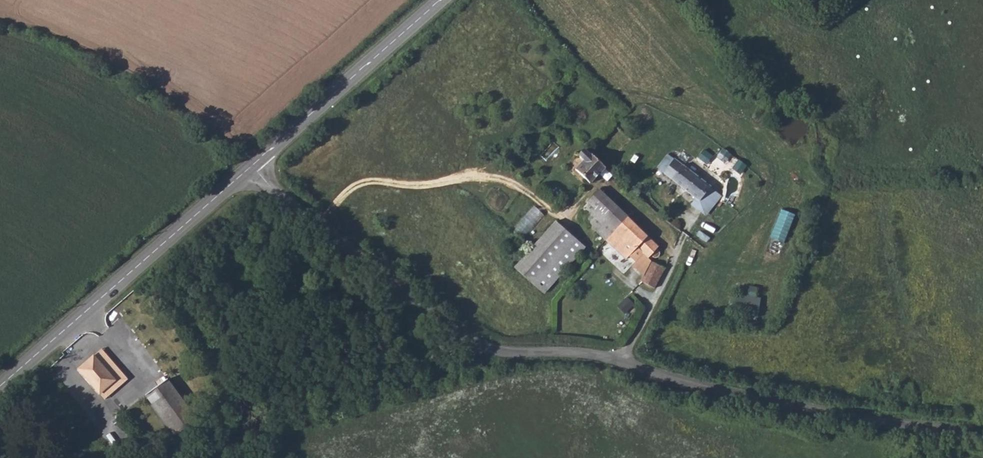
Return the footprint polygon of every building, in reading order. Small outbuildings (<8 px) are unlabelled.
[(717,156),(726,162),(732,153),(723,147),(717,156)] [(708,163),(714,154),(704,148),(699,157),(708,163)] [(588,152),(587,154),(584,151),(581,151),(578,153),(578,157),(582,161),(575,169),(589,181),(604,165),(588,152)] [(741,173),(747,164),(733,154),(727,163),(741,173)] [(704,173),(698,168),(693,174),(673,157),(662,169),(697,199),(708,187),(699,178),(704,173)] [(588,198),(586,202),(587,204),(582,209),(588,215),(583,220),(605,241),(627,218),(617,208),(597,189),(588,198)] [(536,205),(513,227),(522,236),(545,215),(536,205)] [(782,208),(766,251),(779,256),(796,213),(782,208)] [(583,245),(556,218),(513,266),(541,292),(583,245)] [(634,225),(627,218),(605,241),(615,250),(619,247),(615,244),(634,225)] [(615,244),(619,247),(615,250),(625,260),(628,256),(634,262),(642,253),(647,258),(650,255),(650,256),(651,256),(652,257),(654,258),(655,258),(656,257),(657,257),(657,256),(658,256),(658,255),(658,254),(658,253),(658,252),(657,251),(656,250),(655,249),(657,247),(634,225),(615,244)] [(649,262),(639,280),(652,289),(662,269),(649,262)] [(732,292),(729,308),(759,313),(762,296),(757,295),(758,286),(749,284),(747,295),(732,292)] [(628,295),(618,304),(626,312),(635,303),(628,295)] [(94,360),(79,373),(98,395),(112,382),(94,360)] [(166,381),(145,395),(175,437),(195,422),(166,381)]
